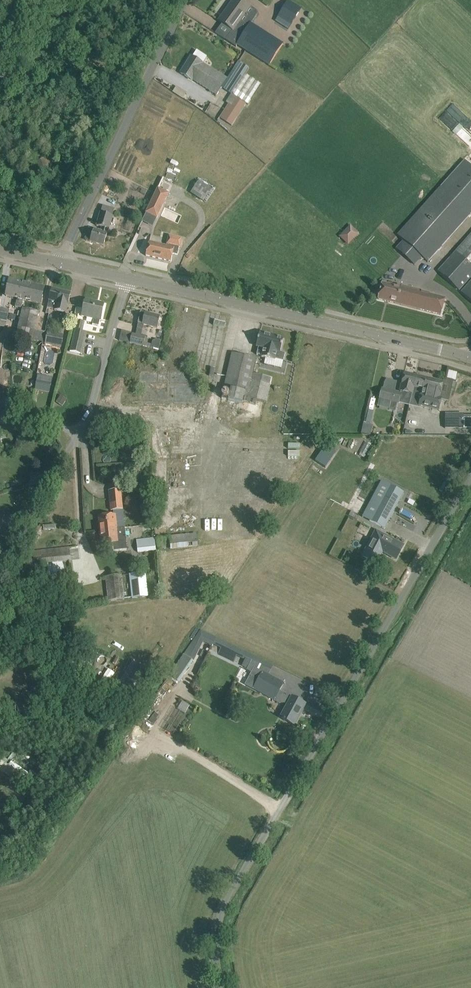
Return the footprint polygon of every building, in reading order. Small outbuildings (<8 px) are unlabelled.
[(244,3),(240,0),(233,0),(219,21),(223,24),(216,34),(222,38),(269,65),(283,43),(251,23),(249,27),(240,21),(250,7),(244,3)] [(298,0),(288,0),(277,18),(291,26),(304,4),(298,0)] [(191,56),(180,73),(189,78),(192,80),(195,76),(199,78),(197,82),(217,95),(221,88),(231,94),(237,98),(232,106),(228,104),(219,118),(232,126),(246,104),(248,105),(251,100),(261,84),(245,74),(249,68),(238,61),(227,79),(202,63),(194,58),(192,57),(191,56)] [(398,235),(404,240),(422,257),(428,262),(468,217),(470,214),(470,165),(465,160),(398,235)] [(205,201),(212,189),(210,188),(198,182),(192,194),(205,201)] [(157,188),(146,212),(157,217),(169,193),(157,188)] [(103,206),(101,213),(97,226),(102,227),(101,232),(89,228),(86,240),(104,246),(107,234),(107,233),(108,229),(109,229),(114,210),(103,206)] [(350,225),(339,236),(346,243),(357,231),(350,225)] [(437,270),(459,290),(470,277),(470,233),(437,270)] [(146,256),(171,262),(173,254),(177,255),(179,247),(180,247),(182,239),(169,236),(167,244),(167,246),(149,242),(146,256)] [(15,307),(21,308),(27,284),(10,280),(6,296),(17,298),(15,307)] [(461,292),(470,301),(470,281),(461,292)] [(441,315),(445,298),(429,294),(429,293),(422,292),(422,291),(401,285),(401,288),(382,283),(377,299),(441,315)] [(27,284),(21,308),(23,300),(40,304),(44,288),(27,284)] [(51,289),(49,299),(47,308),(66,313),(71,293),(51,289)] [(105,304),(85,300),(81,316),(94,319),(92,324),(99,326),(100,320),(101,320),(105,304)] [(23,308),(16,336),(15,341),(25,343),(26,338),(32,339),(38,312),(23,308)] [(7,328),(10,311),(0,309),(0,326),(7,328)] [(144,325),(157,328),(160,317),(140,312),(137,328),(143,330),(144,325)] [(81,354),(85,338),(81,337),(85,322),(77,320),(70,351),(81,354)] [(62,348),(64,334),(48,331),(45,345),(62,348)] [(280,352),(283,339),(259,333),(256,348),(258,348),(257,354),(261,356),(261,357),(275,361),(275,359),(283,361),(285,353),(280,352)] [(145,337),(134,335),(132,334),(130,343),(143,346),(145,337)] [(243,403),(256,406),(257,400),(267,402),(272,378),(253,374),(256,363),(257,363),(258,359),(232,353),(223,392),(230,393),(228,400),(242,403),(244,397),(245,397),(243,403)] [(382,389),(379,399),(399,403),(399,401),(410,404),(412,394),(414,387),(416,376),(404,373),(400,393),(382,389)] [(412,394),(410,404),(419,406),(439,411),(442,398),(439,397),(442,383),(436,382),(436,381),(416,376),(414,387),(412,394)] [(67,400),(60,395),(56,402),(62,407),(67,400)] [(445,428),(464,429),(463,414),(445,414),(445,428)] [(363,423),(361,433),(369,435),(371,425),(363,423)] [(315,462),(327,468),(334,453),(323,447),(315,462)] [(370,520),(370,521),(385,529),(404,493),(389,485),(370,520)] [(99,517),(100,531),(124,528),(120,490),(109,491),(111,511),(113,511),(113,515),(99,517)] [(38,527),(26,547),(30,550),(31,547),(33,545),(38,535),(40,532),(41,529),(38,527)] [(125,528),(124,528),(100,531),(102,544),(112,543),(113,551),(127,550),(125,528)] [(403,545),(394,541),(376,531),(363,556),(372,561),(372,562),(373,563),(374,562),(376,563),(382,552),(396,559),(403,545)] [(196,534),(169,536),(171,549),(198,546),(196,534)] [(138,552),(156,550),(155,538),(136,540),(138,552)] [(69,547),(23,553),(24,565),(70,560),(69,547)] [(148,596),(145,573),(130,574),(132,598),(148,596)] [(122,575),(106,577),(108,601),(124,599),(122,575)] [(245,660),(241,666),(247,669),(252,660),(246,657),(245,660)] [(253,688),(262,672),(257,669),(260,664),(252,660),(247,669),(247,670),(252,672),(245,684),(253,688)] [(133,700),(151,674),(137,665),(120,692),(133,700)] [(262,672),(253,688),(274,700),(280,690),(283,683),(262,672)] [(83,676),(77,675),(71,674),(69,674),(67,684),(75,686),(81,687),(83,676)] [(286,701),(289,703),(281,718),(294,725),(305,704),(280,690),(274,700),(280,703),(285,703),(286,701)]
